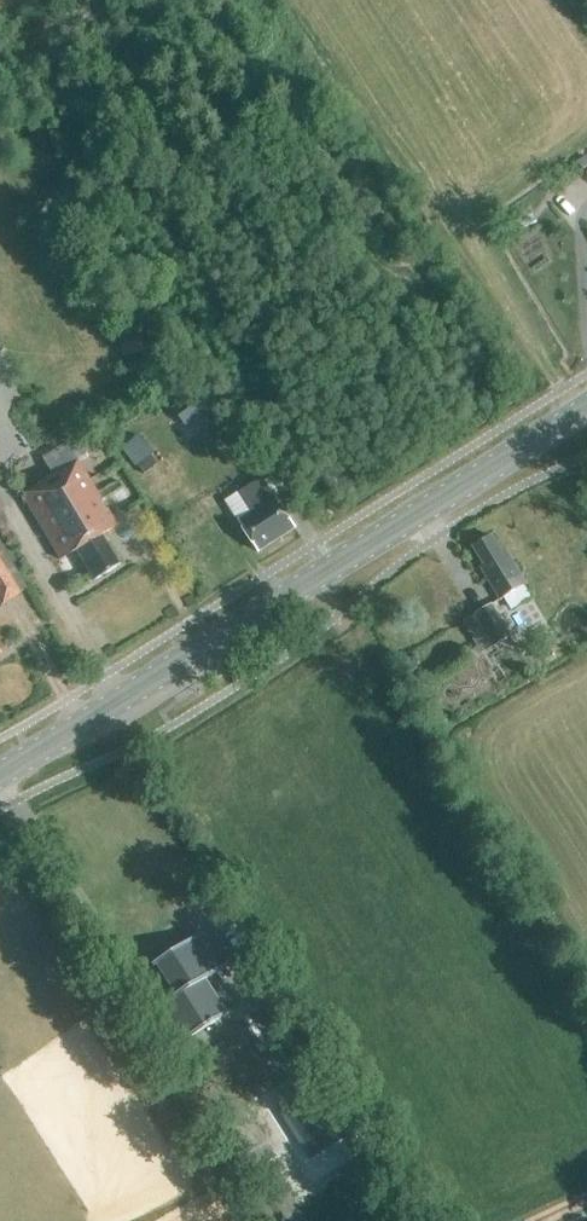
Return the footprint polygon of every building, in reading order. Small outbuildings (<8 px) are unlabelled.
[(186,427),(213,407),(200,389),(173,409),(186,427)] [(150,455),(137,465),(143,473),(156,463),(150,455)] [(93,584),(118,569),(99,539),(115,530),(74,464),(33,490),(36,494),(21,503),(59,564),(75,554),(93,584)] [(256,512),(241,522),(261,552),(296,528),(276,498),(262,477),(242,490),(256,512)] [(200,501),(221,533),(245,517),(223,485),(200,501)] [(504,598),(528,582),(507,549),(503,551),(492,534),(476,544),(487,562),(483,564),(504,598)] [(15,595),(0,570),(0,604),(15,595)] [(493,605),(474,616),(492,646),(511,634),(493,605)] [(208,939),(159,971),(161,974),(163,972),(183,1002),(167,1012),(187,1042),(232,1012),(214,985),(237,970),(235,968),(227,973),(207,943),(210,942),(208,939)]
